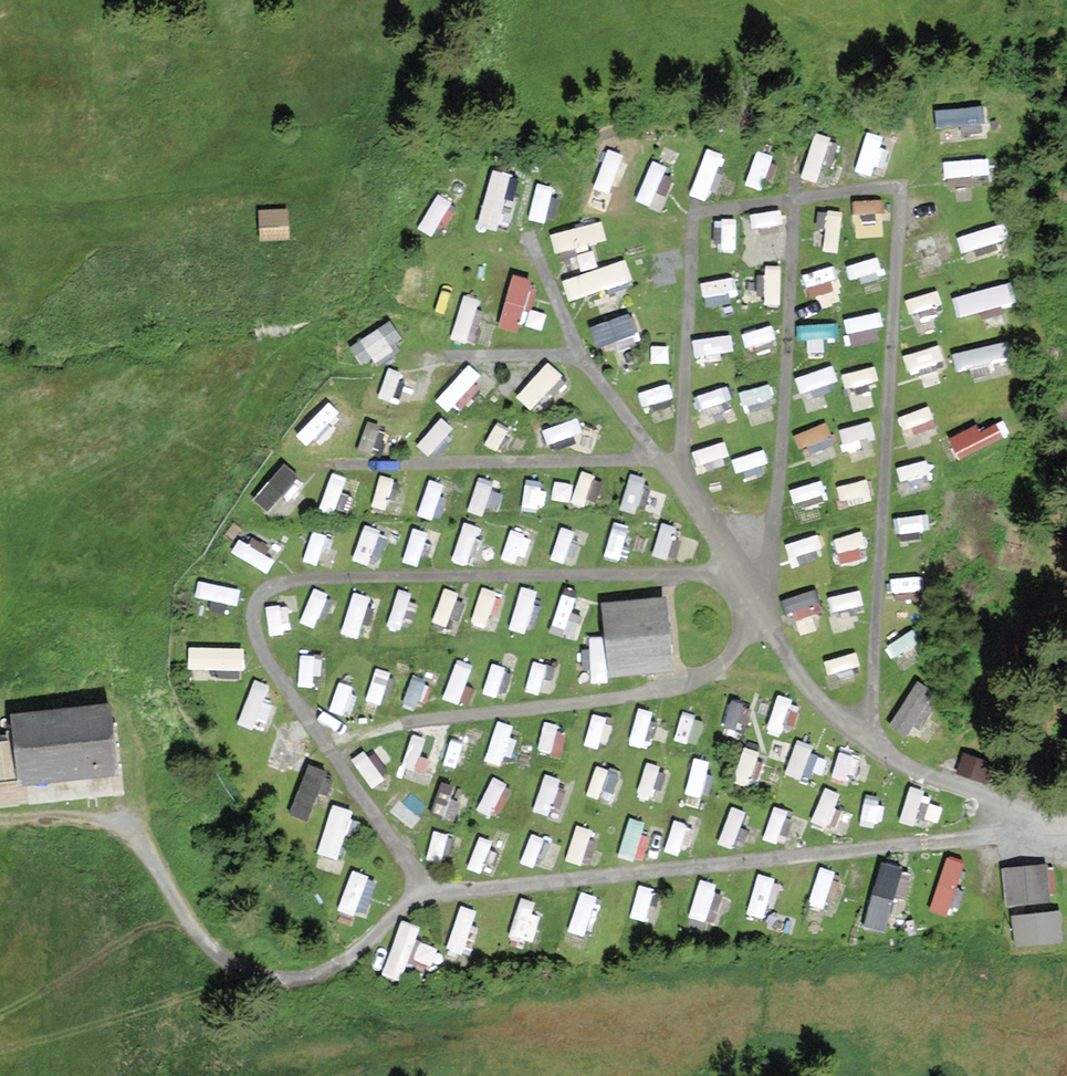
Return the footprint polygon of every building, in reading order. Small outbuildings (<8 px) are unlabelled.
[(984,101),(934,106),(937,130),(986,125),(984,101)] [(865,130),(858,169),(876,172),(883,133),(865,130)] [(988,156),(944,158),(945,183),(989,181),(988,156)] [(650,201),(665,165),(652,160),(637,196),(650,201)] [(479,221),(494,225),(500,202),(511,205),(518,175),(491,168),(479,221)] [(285,207),(255,210),(258,240),(288,236),(285,207)] [(551,228),(553,248),(604,241),(602,221),(551,228)] [(624,258),(562,277),(568,298),(630,278),(624,258)] [(496,324),(521,331),(535,280),(511,273),(496,324)] [(1010,278),(951,294),(957,315),(1015,299),(1010,278)] [(460,294),(455,336),(469,338),(475,296),(460,294)] [(596,344),(637,330),(630,309),(589,323),(596,344)] [(349,343),(363,365),(403,339),(389,318),(349,343)] [(1006,340),(953,347),(955,365),(1009,358),(1006,340)] [(515,394),(531,408),(563,373),(547,359),(515,394)] [(437,396),(457,414),(488,380),(468,362),(437,396)] [(996,415),(949,433),(957,454),(1004,437),(996,415)] [(278,459),(254,500),(272,510),(295,469),(278,459)] [(320,507),(332,511),(342,475),(331,472),(320,507)] [(364,524),(353,556),(377,565),(389,533),(364,524)] [(608,678),(673,672),(667,599),(602,604),(608,678)] [(188,666),(242,665),(242,644),(187,645),(188,666)] [(915,677),(889,722),(911,735),(937,691),(915,677)] [(251,678),(240,717),(261,723),(272,684),(251,678)] [(104,710),(16,718),(22,784),(111,775),(104,710)] [(267,754),(288,762),(299,732),(278,725),(267,754)] [(795,739),(786,772),(809,778),(818,745),(795,739)] [(854,775),(858,751),(838,747),(834,772),(854,775)] [(309,760),(289,810),(308,818),(328,768),(309,760)] [(332,801),(318,852),(338,857),(352,806),(332,801)] [(948,914),(965,858),(946,852),(929,909),(948,914)] [(890,892),(907,894),(911,864),(876,859),(867,925),(886,927),(890,892)] [(1045,867),(1003,870),(1006,903),(1047,900),(1045,867)] [(341,907),(367,913),(375,874),(349,868),(341,907)] [(698,878),(691,914),(711,918),(718,882),(698,878)] [(461,903),(446,946),(461,951),(475,908),(461,903)] [(1059,915),(1014,919),(1017,946),(1061,942),(1059,915)] [(415,940),(420,922),(399,916),(382,974),(402,980),(408,955),(434,962),(438,946),(415,940)]
